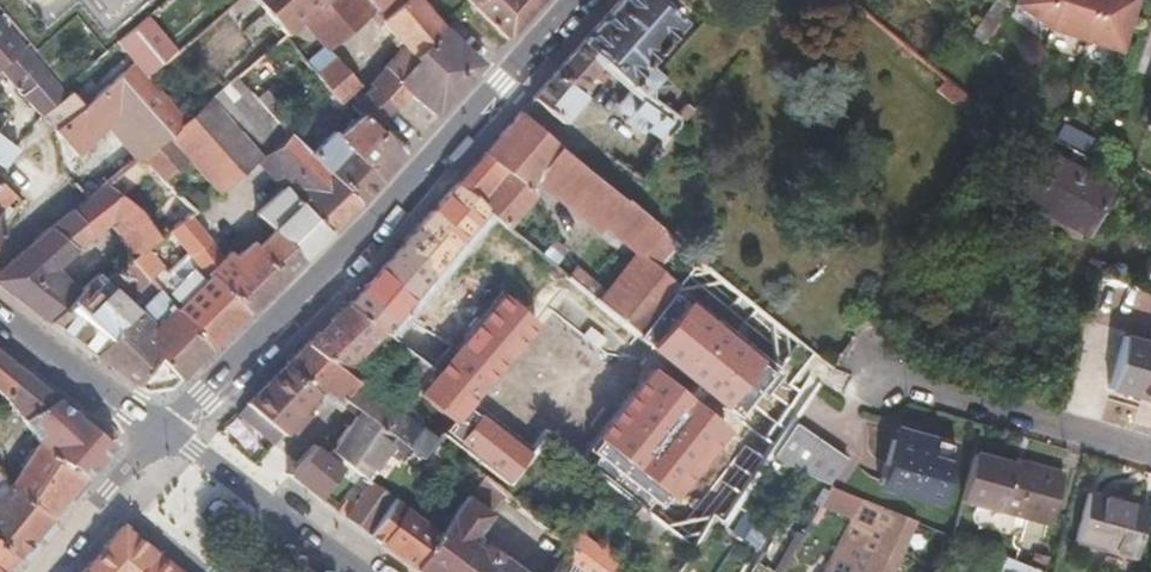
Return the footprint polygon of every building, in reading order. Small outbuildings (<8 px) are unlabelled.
[(297,18),(317,0),(248,0),(278,34),(297,18)] [(297,18),(320,45),(364,10),(376,0),(317,0),(297,18)] [(477,65),(456,45),(438,26),(426,12),(415,0),(376,0),(364,10),(375,22),(378,20),(398,45),(378,69),(382,72),(404,95),(432,115),(477,65)] [(530,8),(520,0),(462,0),(472,10),(502,39),(530,8)] [(537,0),(520,0),(530,8),(537,0)] [(578,42),(599,60),(630,88),(614,107),(627,118),(623,122),(633,131),(654,136),(661,143),(679,119),(642,91),(655,76),(642,64),(678,23),(659,8),(666,0),(616,0),(578,42)] [(991,0),(966,36),(977,46),(1003,9),(991,0)] [(1003,9),(1006,5),(1009,0),(991,0),(1003,9)] [(1135,0),(1009,0),(1006,5),(1045,34),(1116,57),(1124,36),(1135,0)] [(19,45),(0,23),(0,61),(19,45)] [(578,42),(527,98),(557,124),(580,98),(572,91),(599,60),(578,42)] [(4,71),(39,113),(63,92),(23,49),(19,45),(0,61),(0,66),(4,71)] [(299,63),(326,99),(350,78),(320,45),(299,63)] [(136,156),(140,153),(162,134),(181,119),(144,75),(130,58),(82,102),(52,129),(74,154),(104,125),(133,158),(136,156)] [(366,87),(388,110),(404,95),(382,72),(366,87)] [(181,119),(162,134),(185,159),(214,191),(234,174),(250,161),(256,156),(257,155),(229,120),(261,107),(252,98),(231,76),(181,119)] [(63,92),(39,113),(41,115),(52,129),(82,102),(69,87),(63,92)] [(358,195),(397,153),(372,126),(388,110),(366,87),(347,105),(356,117),(347,126),(335,136),(329,130),(308,154),(353,200),(358,195)] [(260,89),(252,98),(261,107),(277,123),(287,134),(297,125),(260,89)] [(1140,128),(1150,132),(1150,96),(1140,128)] [(257,155),(269,150),(277,144),(267,132),(277,123),(261,107),(229,120),(257,155)] [(515,112),(451,183),(483,210),(500,224),(528,191),(522,187),(535,172),(593,221),(590,225),(627,256),(651,225),(634,211),(515,112)] [(322,231),(353,200),(308,154),(287,134),(277,123),(267,132),(277,144),(269,150),(293,177),(307,193),(296,203),(322,231)] [(162,134),(140,153),(162,179),(185,159),(162,134)] [(9,145),(0,138),(0,160),(11,147),(9,145)] [(277,192),(282,187),(293,177),(269,150),(257,155),(256,156),(250,161),(277,192)] [(1004,197),(1077,236),(1102,190),(1030,151),(1004,197)] [(162,179),(140,153),(136,156),(159,182),(162,179)] [(637,183),(647,166),(629,153),(617,167),(637,183)] [(45,319),(73,292),(50,267),(103,222),(129,254),(142,244),(156,233),(137,208),(102,183),(84,197),(83,196),(0,266),(0,286),(45,319)] [(11,193),(0,183),(0,204),(11,193)] [(422,215),(343,303),(378,331),(417,361),(421,356),(428,362),(435,355),(393,315),(415,290),(426,298),(453,267),(442,257),(483,210),(451,183),(422,215)] [(295,258),(322,231),(296,203),(282,187),(277,192),(261,206),(255,212),(270,229),(268,231),(295,258)] [(204,348),(242,310),(219,286),(240,267),(231,257),(227,252),(223,257),(185,215),(167,231),(207,273),(172,308),(204,348)] [(673,244),(651,225),(627,256),(591,301),(631,334),(672,283),(654,268),(673,244)] [(278,275),(295,258),(268,231),(251,246),(278,275)] [(242,310),(278,275),(251,246),(247,242),(231,257),(240,267),(219,286),(242,310)] [(145,274),(145,275),(159,265),(142,244),(129,254),(145,274)] [(145,274),(129,254),(114,266),(99,278),(117,293),(145,274)] [(92,274),(99,278),(114,266),(108,260),(92,274)] [(562,277),(582,294),(588,285),(568,269),(562,277)] [(45,319),(90,352),(136,310),(117,293),(99,278),(92,274),(73,292),(45,319)] [(582,294),(562,277),(544,300),(560,314),(553,323),(589,353),(591,352),(596,355),(601,348),(613,358),(632,335),(631,334),(591,301),(582,294)] [(166,384),(204,348),(172,308),(157,289),(136,310),(90,352),(140,388),(166,384)] [(501,290),(428,369),(412,398),(441,422),(433,431),(503,486),(533,443),(471,391),(496,360),(502,364),(516,347),(519,350),(531,336),(522,328),(532,315),(501,290)] [(340,307),(306,344),(358,387),(342,401),(350,405),(405,446),(414,457),(428,439),(433,431),(441,422),(412,398),(395,405),(364,377),(347,359),(378,331),(343,303),(340,307)] [(601,482),(627,503),(635,509),(709,417),(631,354),(641,342),(632,335),(613,358),(601,348),(596,355),(594,358),(615,375),(556,446),(601,482)] [(1150,405),(1150,350),(1114,340),(1100,391),(1150,405)] [(306,344),(287,362),(318,392),(323,388),(342,401),(358,387),(306,344)] [(0,359),(0,399),(19,420),(54,398),(0,359)] [(287,362),(247,402),(283,434),(318,392),(287,362)] [(113,446),(54,398),(19,420),(38,446),(85,479),(113,446)] [(247,402),(239,413),(273,444),(283,434),(247,402)] [(346,466),(365,476),(381,451),(396,461),(405,446),(350,405),(346,410),(356,417),(332,450),(328,454),(346,466)] [(783,424),(767,447),(760,457),(796,474),(812,481),(827,453),(783,424)] [(884,430),(882,439),(897,444),(899,434),(884,430)] [(937,445),(899,434),(897,444),(882,439),(875,438),(862,481),(922,498),(937,445)] [(50,520),(85,479),(38,446),(9,487),(50,520)] [(289,475),(322,499),(346,466),(328,454),(317,446),(289,475)] [(959,455),(946,499),(1010,518),(1024,468),(1011,464),(1009,469),(959,455)] [(1024,468),(1010,518),(1033,524),(1047,474),(1024,468)] [(469,540),(500,496),(472,474),(450,505),(430,534),(405,568),(410,571),(510,571),(469,540)] [(336,516),(357,532),(382,499),(366,486),(362,483),(336,516)] [(50,520),(9,487),(0,499),(0,547),(15,560),(27,547),(29,547),(50,520)] [(1064,545),(1122,559),(1134,509),(1076,495),(1064,545)] [(357,532),(405,568),(430,534),(390,505),(382,499),(357,532)] [(629,522),(637,511),(635,509),(627,503),(618,514),(629,522)] [(866,504),(834,571),(874,571),(900,518),(866,504)] [(658,529),(641,516),(632,527),(649,541),(658,529)] [(84,571),(180,571),(122,528),(84,571)] [(606,558),(591,547),(588,550),(568,532),(561,543),(567,548),(560,558),(580,571),(597,571),(606,558)] [(15,560),(0,547),(0,571),(5,571),(15,560)]
